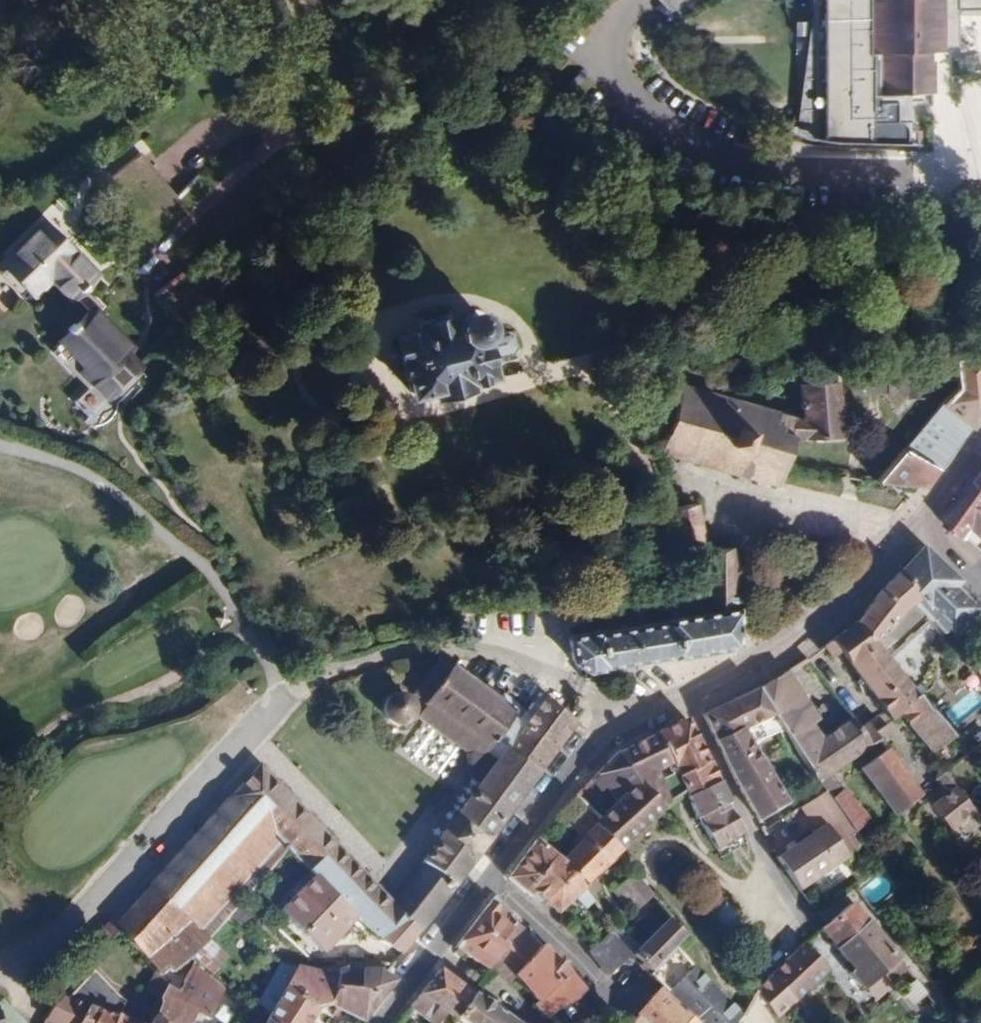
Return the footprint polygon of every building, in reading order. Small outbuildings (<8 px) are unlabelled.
[(931,47),(941,47),(942,0),(809,0),(810,139),(832,141),(912,142),(913,128),(902,128),(904,124),(904,119),(899,115),(892,116),(892,99),(922,99),(922,91),(930,91),(931,47)] [(48,304),(86,267),(50,229),(11,265),(48,304)] [(495,345),(490,324),(488,320),(490,313),(488,307),(482,302),(477,302),(471,308),(465,308),(464,303),(456,306),(454,301),(440,306),(441,309),(428,313),(430,318),(405,325),(418,382),(499,361),(495,345)] [(523,337),(518,316),(490,324),(495,345),(523,337)] [(97,324),(57,358),(93,400),(132,366),(97,324)] [(980,405),(980,345),(955,348),(955,355),(957,378),(875,464),(922,470),(980,405)] [(957,378),(955,355),(890,359),(891,368),(884,368),(884,377),(892,376),(892,381),(957,378)] [(842,426),(842,366),(803,369),(803,406),(794,404),(788,426),(788,427),(795,427),(796,420),(842,426)] [(744,393),(682,376),(666,437),(667,442),(684,447),(682,451),(691,453),(692,449),(705,452),(704,457),(713,459),(714,454),(727,458),(726,462),(734,465),(735,460),(746,463),(745,467),(754,470),(755,465),(764,468),(763,472),(773,474),(774,470),(779,471),(782,462),(778,461),(782,445),(789,446),(790,439),(784,438),(788,427),(788,426),(794,404),(795,401),(789,399),(788,402),(776,399),(777,395),(765,392),(764,398),(744,393)] [(980,478),(967,495),(944,519),(962,536),(971,526),(976,521),(974,520),(980,511),(980,478)] [(376,499),(369,482),(353,490),(327,501),(334,517),(376,499)] [(695,543),(693,500),(672,503),(675,550),(686,547),(695,543)] [(974,520),(976,521),(971,526),(980,534),(980,511),(974,520)] [(725,585),(726,568),(719,540),(695,543),(686,547),(686,585),(725,585)] [(957,583),(922,543),(902,565),(924,593),(917,600),(927,610),(943,628),(949,622),(953,626),(971,607),(952,587),(957,583)] [(886,648),(927,610),(917,600),(924,593),(902,565),(858,615),(886,648)] [(724,639),(725,585),(686,585),(686,607),(654,610),(655,614),(590,627),(589,624),(558,630),(562,656),(577,665),(724,639)] [(886,648),(858,615),(854,619),(826,635),(832,643),(840,638),(897,705),(904,700),(939,739),(955,726),(886,648)] [(833,756),(892,721),(882,705),(867,713),(859,704),(826,722),(816,728),(804,710),(813,704),(817,701),(787,657),(761,672),(783,704),(824,764),(840,787),(856,776),(850,766),(843,771),(833,756)] [(431,913),(572,719),(546,700),(535,716),(526,710),(522,716),(450,662),(425,696),(437,706),(430,717),(471,748),(469,772),(484,783),(421,867),(423,868),(403,892),(423,919),(431,913)] [(785,778),(752,722),(783,704),(761,672),(703,705),(754,797),(785,778)] [(414,717),(418,709),(418,704),(415,696),(413,692),(405,688),(401,688),(392,690),(389,692),(384,700),(383,709),(385,713),(390,720),(398,723),(407,722),(411,720),(414,717)] [(826,722),(813,704),(804,710),(816,728),(826,722)] [(710,753),(685,713),(657,727),(683,769),(710,753)] [(960,736),(970,748),(980,740),(980,727),(978,723),(960,736)] [(683,769),(657,727),(623,744),(663,793),(688,778),(683,769)] [(927,776),(891,730),(867,746),(902,795),(927,776)] [(624,840),(663,793),(623,744),(595,776),(602,783),(607,777),(621,794),(602,814),(624,840)] [(722,773),(710,753),(683,769),(688,778),(695,789),(722,773)] [(978,797),(947,759),(934,770),(939,775),(931,782),(955,815),(978,797)] [(845,831),(827,799),(841,789),(840,787),(824,764),(798,782),(812,807),(774,832),(795,862),(845,831)] [(403,892),(258,771),(119,929),(164,969),(165,970),(171,962),(178,966),(180,964),(189,952),(206,941),(224,920),(243,890),(282,845),(311,869),(356,905),(405,937),(423,919),(403,892)] [(750,818),(722,773),(695,789),(722,835),(750,818)] [(873,800),(856,776),(840,787),(841,789),(857,811),(873,800)] [(624,840),(602,814),(583,790),(573,801),(580,809),(571,820),(582,834),(563,854),(571,863),(584,878),(602,861),(604,863),(624,840)] [(543,890),(571,863),(563,854),(546,832),(510,872),(535,897),(543,890)] [(581,890),(588,884),(584,878),(571,863),(543,890),(572,923),(593,905),(581,890)] [(656,887),(636,863),(619,880),(640,902),(656,887)] [(356,905),(311,869),(278,912),(324,947),(356,905)] [(500,933),(519,912),(522,908),(499,886),(460,932),(485,950),(500,933)] [(733,930),(750,916),(725,887),(708,901),(733,930)] [(237,928),(255,908),(243,890),(224,920),(237,928)] [(888,965),(904,951),(853,890),(821,918),(853,952),(848,956),(862,972),(880,955),(888,965)] [(650,967),(676,939),(689,926),(676,910),(636,950),(650,967)] [(514,945),(532,925),(519,912),(500,933),(514,945)] [(226,958),(247,935),(237,928),(224,920),(206,941),(226,958)] [(529,957),(546,939),(532,925),(514,945),(529,957)] [(834,953),(812,927),(790,948),(812,973),(834,953)] [(636,950),(619,928),(596,949),(615,971),(636,950)] [(499,961),(514,945),(500,933),(485,950),(492,956),(499,961)] [(571,964),(546,939),(529,957),(520,968),(541,991),(571,964)] [(676,939),(650,967),(681,989),(716,1022),(719,1022),(741,1000),(676,939)] [(210,975),(226,958),(206,941),(189,952),(210,975)] [(520,968),(529,957),(514,945),(499,961),(520,968)] [(812,973),(790,948),(773,963),(795,988),(812,973)] [(443,954),(412,991),(438,1010),(449,996),(482,1022),(481,1022),(534,1022),(476,980),(443,954)] [(198,1002),(178,991),(184,976),(180,964),(178,966),(171,962),(165,970),(164,969),(156,989),(164,996),(155,1016),(166,1020),(165,1022),(188,1022),(198,1002)] [(795,988),(773,963),(756,980),(777,1003),(795,988)] [(587,982),(571,964),(541,991),(538,994),(554,1010),(587,982)] [(357,1021),(392,979),(375,966),(337,971),(332,977),(334,1005),(357,1021)] [(332,977),(298,967),(284,985),(270,1014),(266,1020),(271,1022),(308,1022),(319,1009),(334,1005),(332,977)] [(270,1014),(284,985),(276,980),(259,1006),(270,1014)] [(228,1022),(254,996),(239,985),(215,1011),(228,1022)] [(671,985),(644,1011),(655,1022),(697,1022),(700,1020),(703,1018),(671,985)] [(84,1008),(87,996),(67,989),(54,1003),(45,1022),(131,1022),(84,1008)] [(644,1011),(631,1022),(655,1022),(644,1011)] [(166,1020),(155,1016),(149,1014),(145,1022),(147,1022),(165,1022),(166,1020)]
